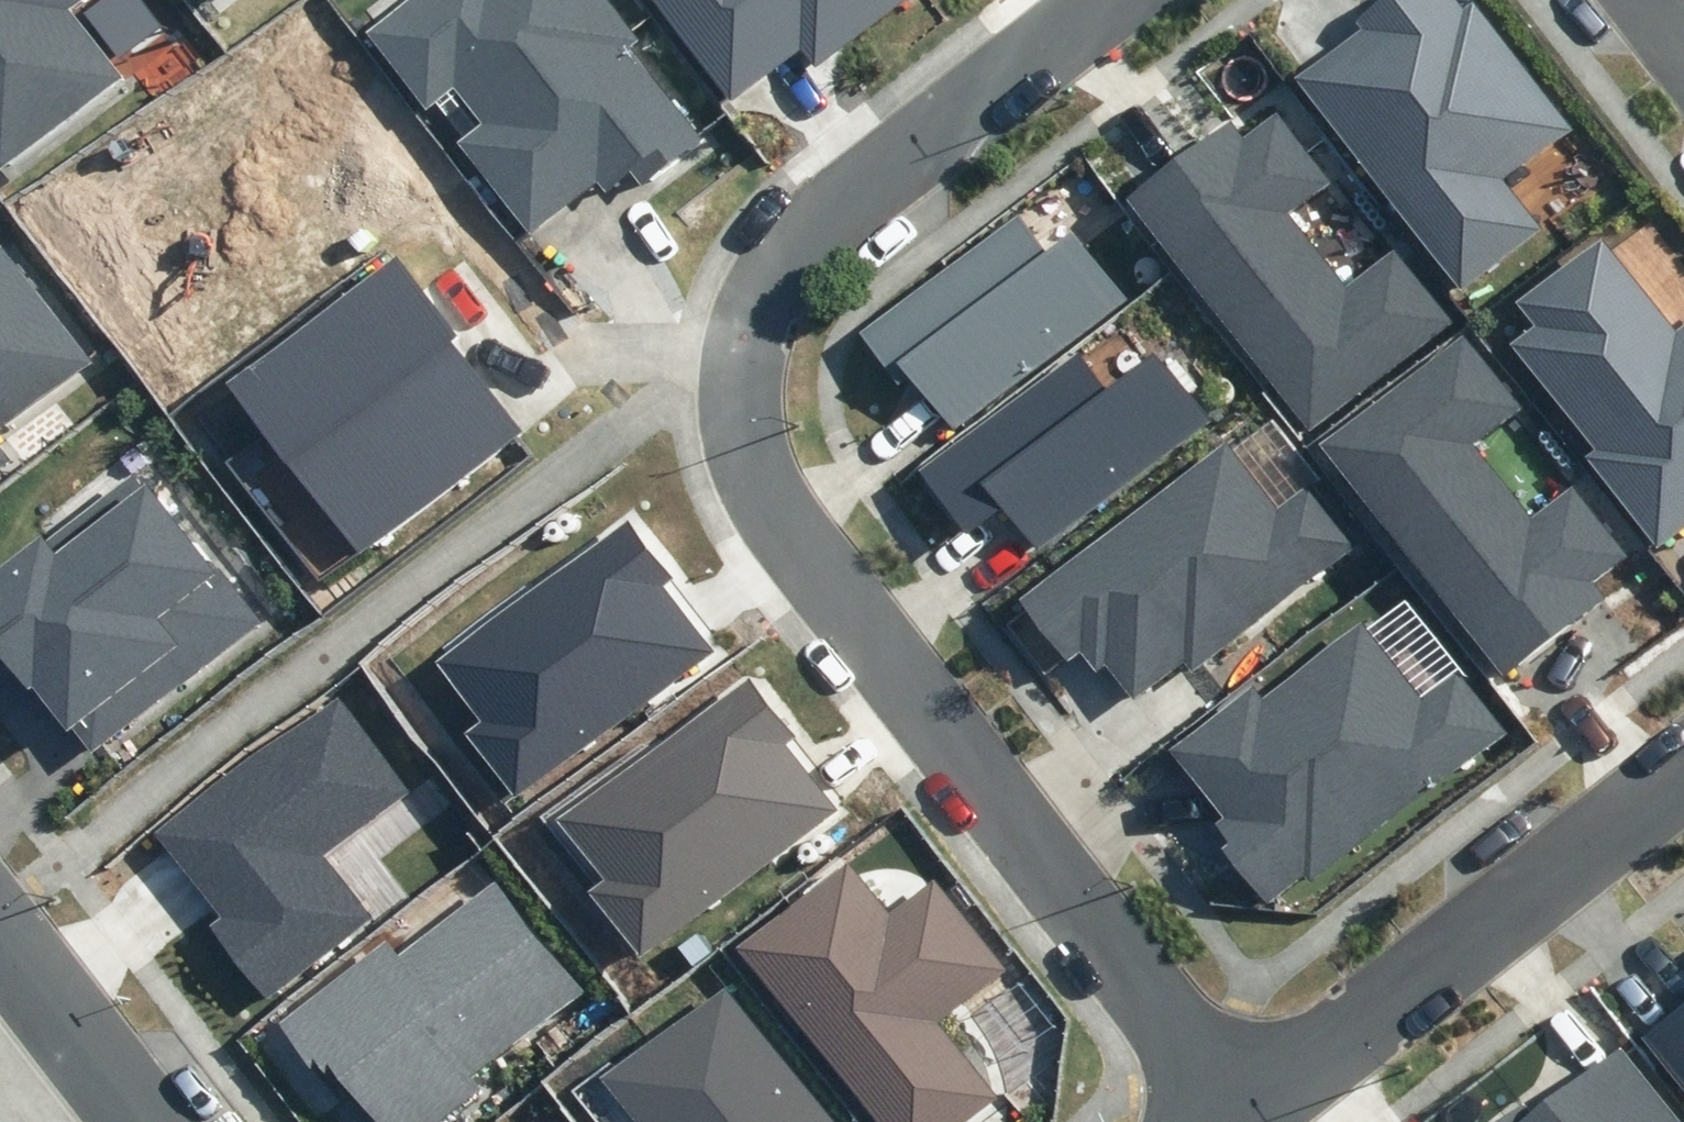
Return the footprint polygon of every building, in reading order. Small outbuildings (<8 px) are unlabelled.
[(123,79),(70,9),(81,0),(0,0),(0,169),(1,171),(123,79)] [(612,0),(411,0),(369,34),(426,107),(454,85),(486,126),(463,143),(531,230),(597,178),(607,190),(629,173),(642,189),(705,139),(633,48),(643,40),(612,0)] [(730,103),(802,49),(815,67),(902,0),(651,0),(730,103)] [(1460,294),(1544,231),(1505,179),(1570,130),(1473,2),(1462,10),(1454,0),(1386,0),(1356,23),(1361,30),(1296,79),(1460,294)] [(1239,140),(1227,124),(1126,203),(1308,431),(1451,322),(1394,250),(1346,288),(1287,212),(1329,180),(1276,112),(1239,140)] [(910,376),(955,434),(1128,301),(1071,228),(1045,248),(1018,213),(860,335),(899,385),(910,376)] [(1602,240),(1523,304),(1542,327),(1516,348),(1596,448),(1584,458),(1658,551),(1683,530),(1683,325),(1676,332),(1602,240)] [(88,363),(1,249),(0,250),(0,429),(88,363)] [(458,336),(398,257),(229,383),(269,436),(232,464),(318,578),(517,429),(450,342),(458,336)] [(1502,679),(1603,600),(1591,584),(1628,556),(1574,488),(1533,520),(1474,445),(1522,408),(1463,332),(1319,444),(1502,679)] [(968,530),(1002,504),(1037,549),(1208,418),(1153,347),(1105,384),(1078,350),(921,470),(968,530)] [(1277,511),(1225,443),(1019,600),(1067,663),(1080,653),(1095,673),(1106,664),(1134,701),(1185,663),(1192,672),(1356,547),(1310,487),(1277,511)] [(13,461),(0,444),(0,471),(13,461)] [(135,467),(45,538),(40,532),(0,564),(0,656),(28,692),(33,688),(66,730),(71,726),(91,751),(257,619),(135,467)] [(673,577),(627,517),(437,660),(483,721),(464,735),(514,800),(711,650),(662,586),(673,577)] [(1421,700),(1361,622),(1263,698),(1253,685),(1170,750),(1222,817),(1214,824),(1229,844),(1223,848),(1267,904),(1305,875),(1310,882),(1504,732),(1457,672),(1421,700)] [(639,958),(832,809),(783,745),(794,736),(748,677),(560,821),(603,877),(586,890),(639,958)] [(350,687),(156,831),(221,919),(210,926),(267,999),(371,917),(323,856),(419,784),(350,687)] [(847,861),(737,948),(877,1121),(967,1121),(997,1098),(936,1022),(1004,968),(932,879),(889,913),(847,861)] [(494,883),(400,958),(386,940),(284,1023),(344,1098),(351,1092),(375,1121),(443,1121),(482,1090),(473,1079),(581,991),(494,883)] [(726,985),(604,1080),(637,1121),(832,1121),(726,985)] [(1641,1037),(1683,1090),(1683,1004),(1641,1037)] [(1620,1046),(1527,1114),(1521,1108),(1503,1121),(1680,1121),(1620,1046)]
